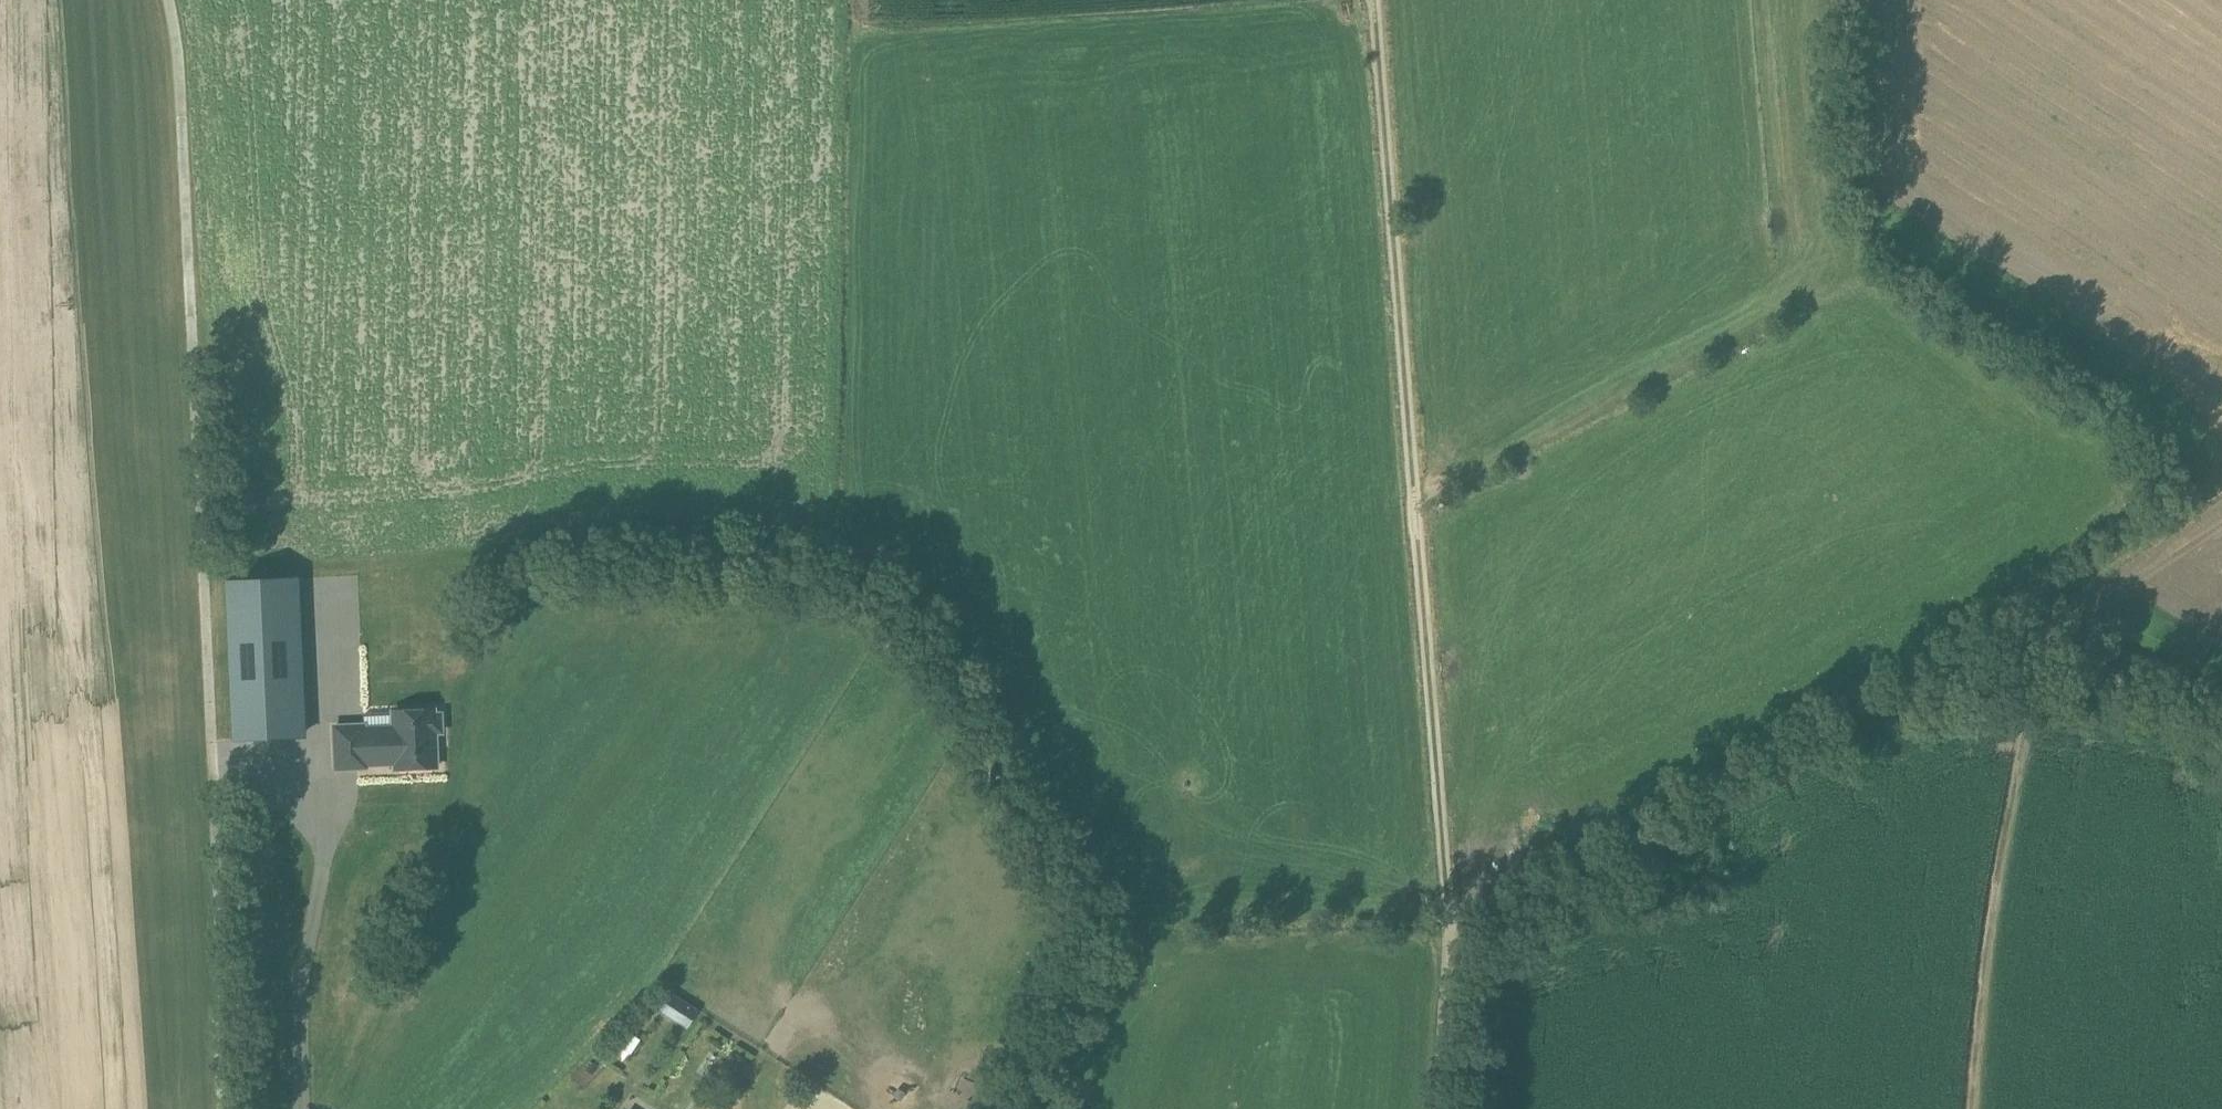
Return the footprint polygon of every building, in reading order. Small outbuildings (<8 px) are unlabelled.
[(295,578),(226,582),(233,740),(302,737),(295,578)] [(394,726),(365,727),(365,724),(335,726),(337,768),(367,767),(366,756),(395,755),(396,768),(437,766),(436,732),(442,731),(441,713),(435,713),(435,709),(393,710),(394,726)]
